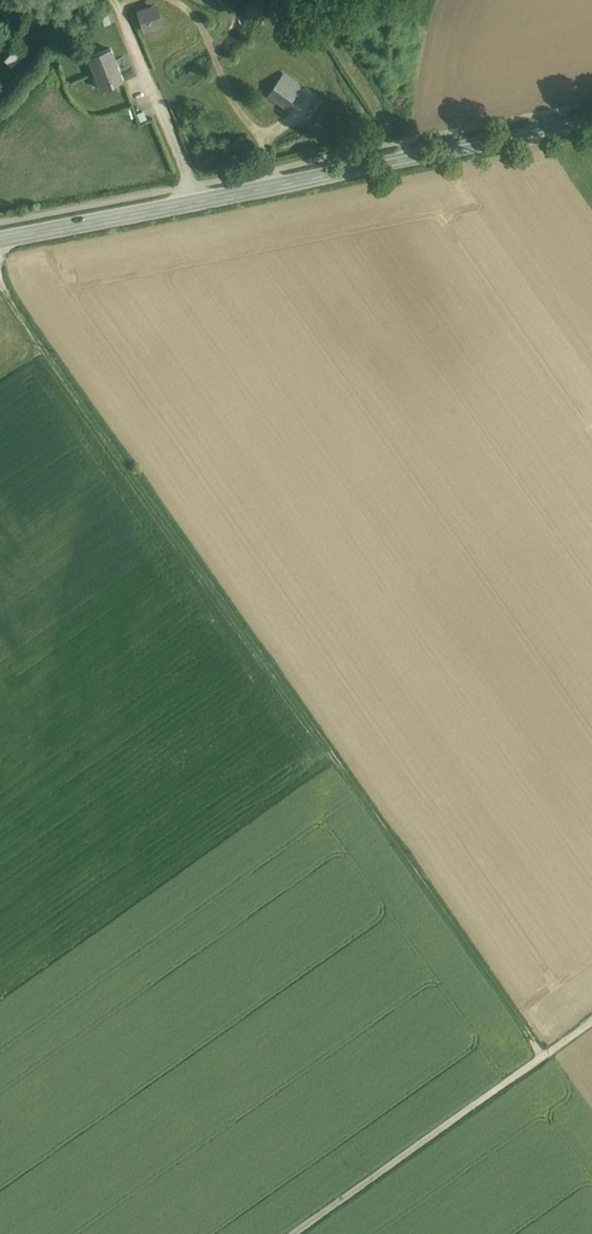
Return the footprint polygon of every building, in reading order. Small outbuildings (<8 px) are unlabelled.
[(148,7),(137,10),(144,30),(163,25),(158,9),(149,12),(148,7)] [(0,25),(0,43),(1,45),(11,34),(1,24),(0,25)] [(5,59),(11,67),(23,56),(16,48),(5,59)] [(113,49),(86,59),(98,92),(125,82),(113,49)] [(283,73),(278,80),(297,93),(301,86),(283,73)] [(297,93),(278,80),(268,94),(287,107),(297,93)]
